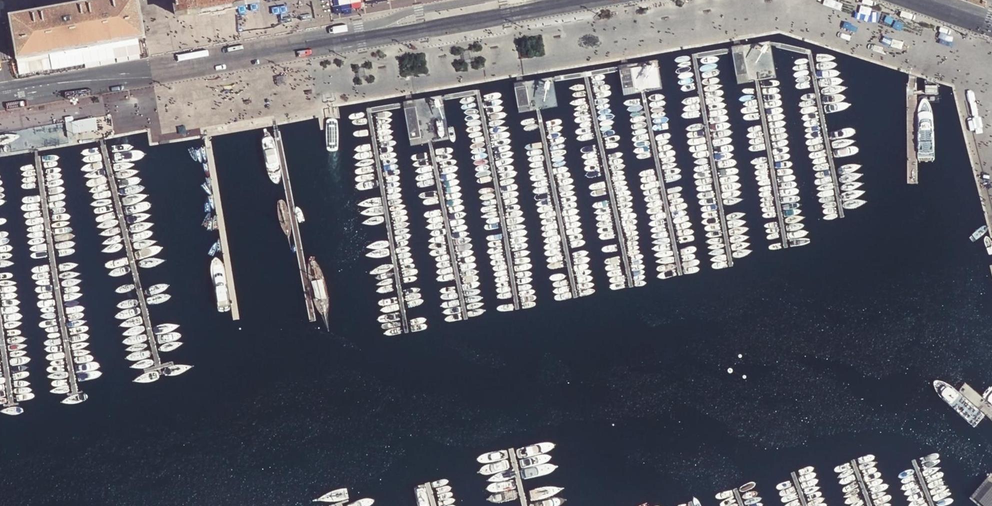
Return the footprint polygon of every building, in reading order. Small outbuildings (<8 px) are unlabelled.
[(17,60),(24,59),(41,56),(54,54),(71,51),(88,48),(102,45),(117,43),(129,41),(140,39),(146,38),(143,23),(139,0),(96,0),(75,4),(37,10),(9,15),(17,60)] [(260,4),(259,0),(174,0),(178,19),(200,15),(201,18),(212,16),(212,17),(227,14),(226,14),(238,12),(237,8),(260,4)] [(97,118),(79,120),(81,132),(98,129),(97,118)]
